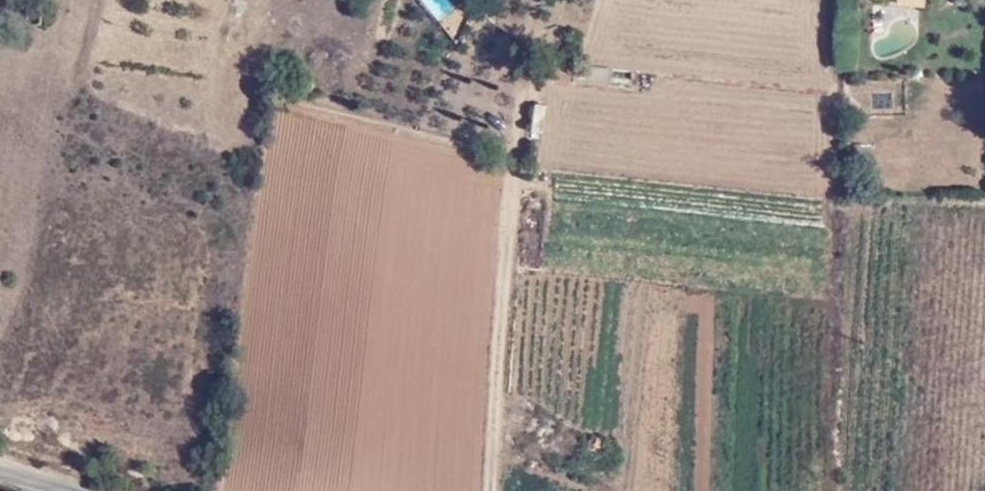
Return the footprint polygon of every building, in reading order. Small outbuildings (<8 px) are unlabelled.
[(8,22),(41,24),(44,0),(11,0),(8,22)] [(434,20),(451,9),(445,0),(421,0),(434,20)] [(606,434),(591,432),(590,445),(605,447),(606,434)]
